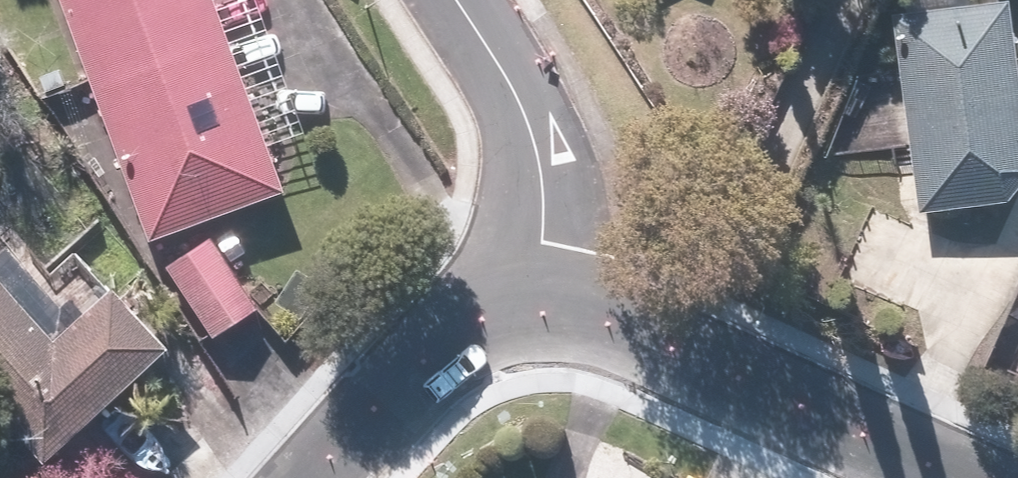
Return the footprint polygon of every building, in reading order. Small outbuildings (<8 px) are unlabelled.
[(155,234),(293,181),(224,0),(65,0),(155,234)] [(900,3),(929,207),(1017,194),(1017,23),(1015,0),(922,0),(900,3)] [(214,230),(168,264),(219,333),(265,299),(214,230)] [(20,237),(0,257),(0,395),(58,453),(180,331),(122,273),(112,284),(74,246),(51,268),(20,237)]
